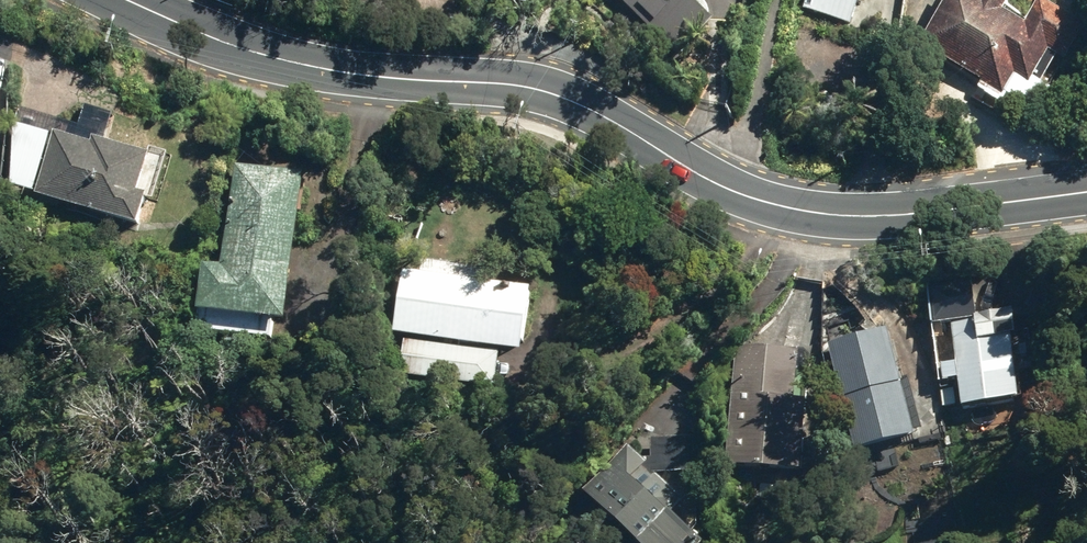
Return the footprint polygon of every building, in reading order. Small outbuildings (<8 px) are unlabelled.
[(690,52),(723,17),(706,0),(634,0),(690,52)] [(855,24),(863,0),(809,0),(807,6),(855,24)] [(1006,120),(1017,102),(1039,115),(1057,84),(1050,80),(1065,56),(1072,60),(1086,39),(1086,16),(1060,0),(1049,0),(1044,9),(1028,0),(955,0),(928,42),(974,69),(960,93),(1006,120)] [(39,194),(145,223),(146,217),(155,219),(172,160),(155,155),(157,150),(110,137),(117,111),(89,104),(82,123),(23,105),(16,128),(28,131),(12,183),(40,191),(39,194)] [(225,313),(295,320),(310,170),(242,163),(231,267),(213,266),(209,299),(221,300),(220,304),(226,305),(225,313)] [(494,279),(496,267),(435,258),(434,270),(409,267),(400,333),(410,335),(405,374),(501,387),(507,347),(528,351),(538,285),(494,279)] [(1024,334),(1020,305),(971,313),(966,285),(945,288),(965,406),(1030,396),(1020,334),(1024,334)] [(866,452),(928,433),(894,325),(834,343),(866,452)] [(736,464),(815,469),(819,396),(803,395),(807,349),(745,345),(736,464)] [(700,436),(653,438),(655,463),(665,472),(702,471),(700,436)] [(886,447),(891,467),(912,461),(907,442),(886,447)] [(655,463),(633,443),(590,491),(649,542),(710,542),(713,541),(679,511),(692,497),(665,472),(655,463)] [(769,489),(781,489),(781,478),(770,477),(769,489)]
